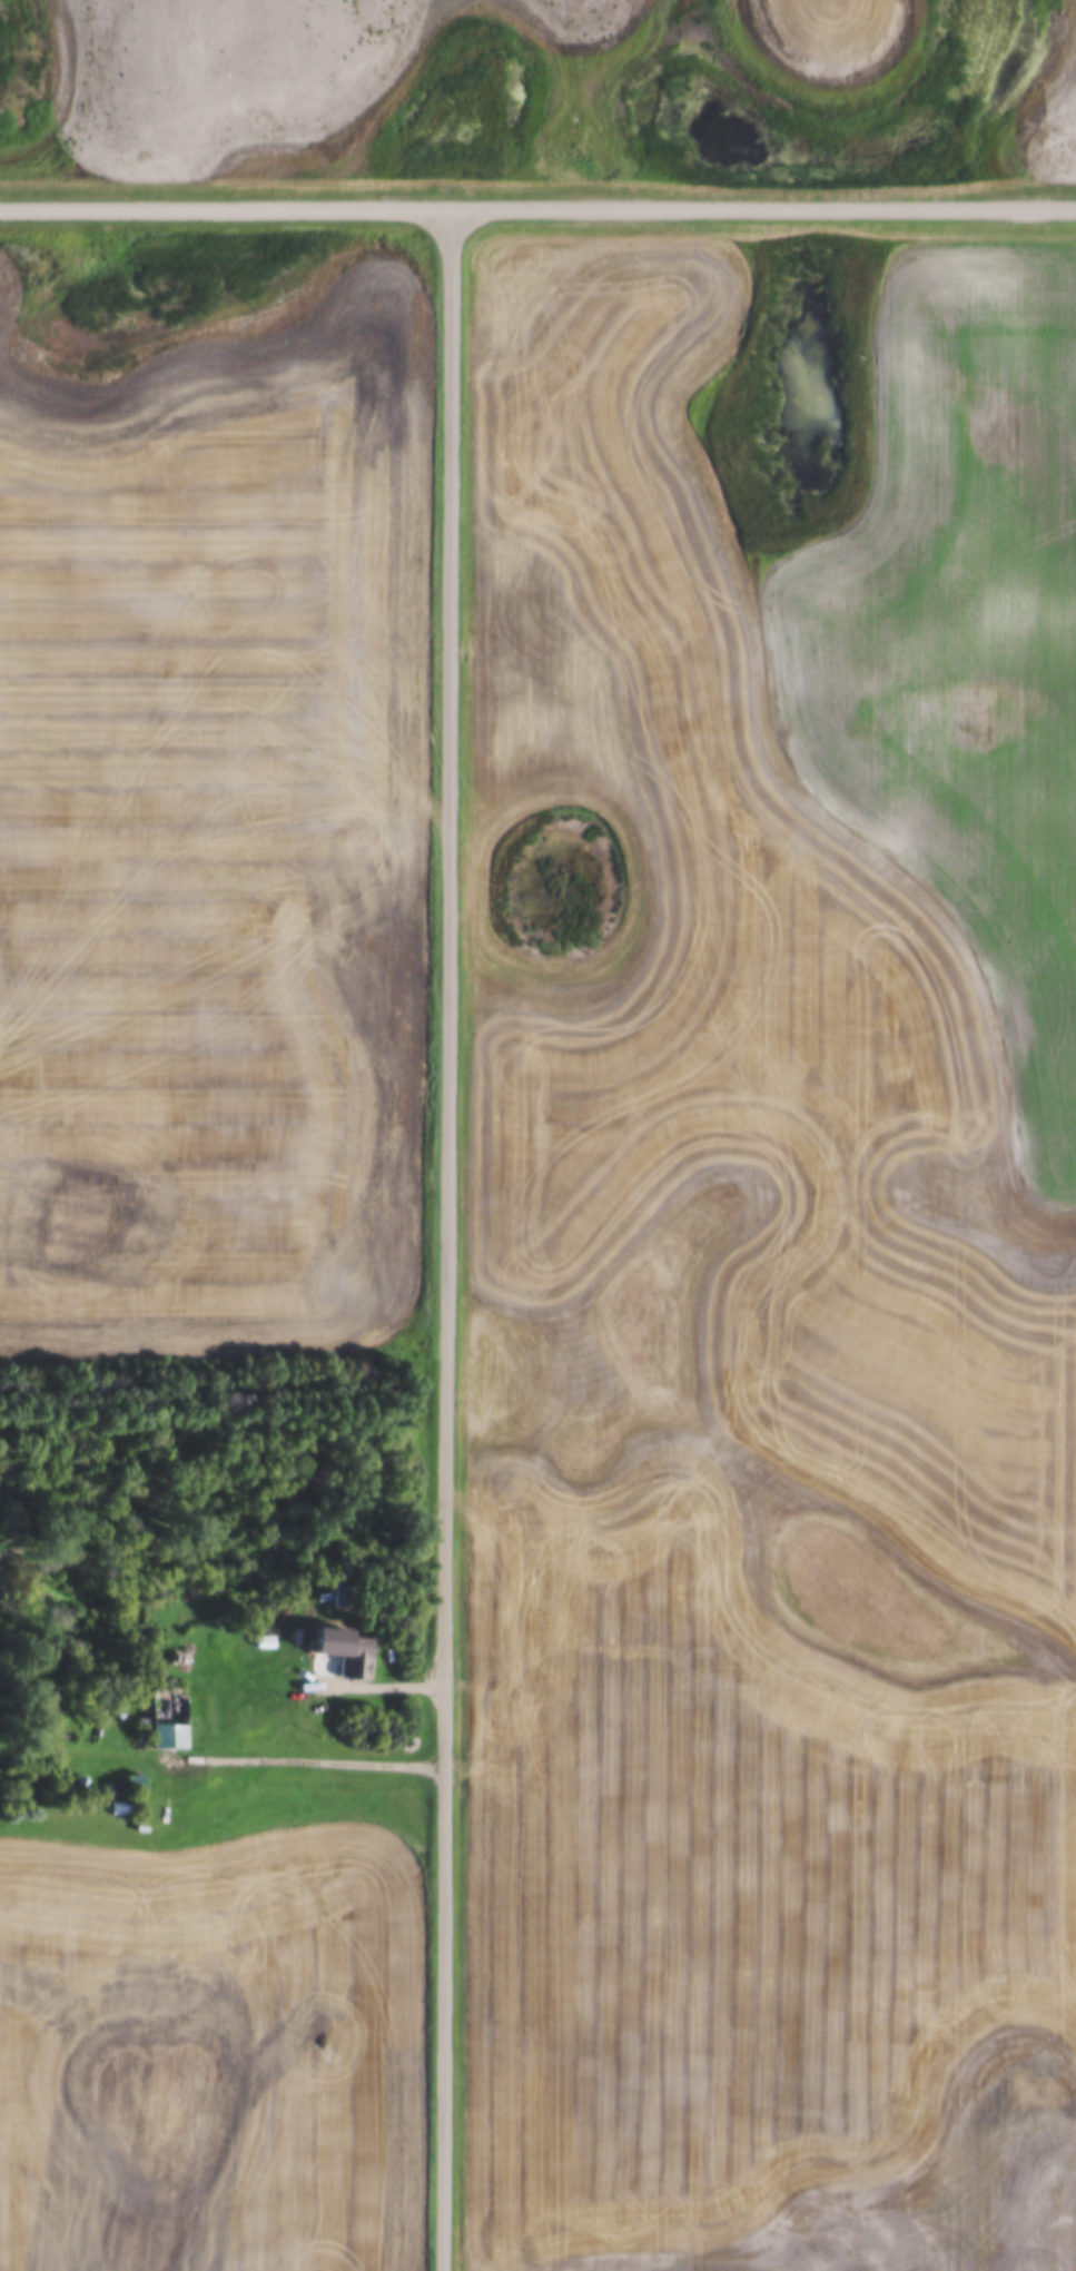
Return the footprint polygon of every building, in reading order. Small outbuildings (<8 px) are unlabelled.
[(355,1585),(334,1585),(334,1610),(355,1610),(355,1585)] [(373,1653),(341,1653),(341,1678),(373,1678),(373,1653)] [(187,1748),(187,1687),(151,1687),(151,1748),(187,1748)] [(143,1774),(127,1774),(127,1791),(143,1791),(143,1774)] [(142,1813),(142,1802),(111,1802),(111,1813),(142,1813)]
